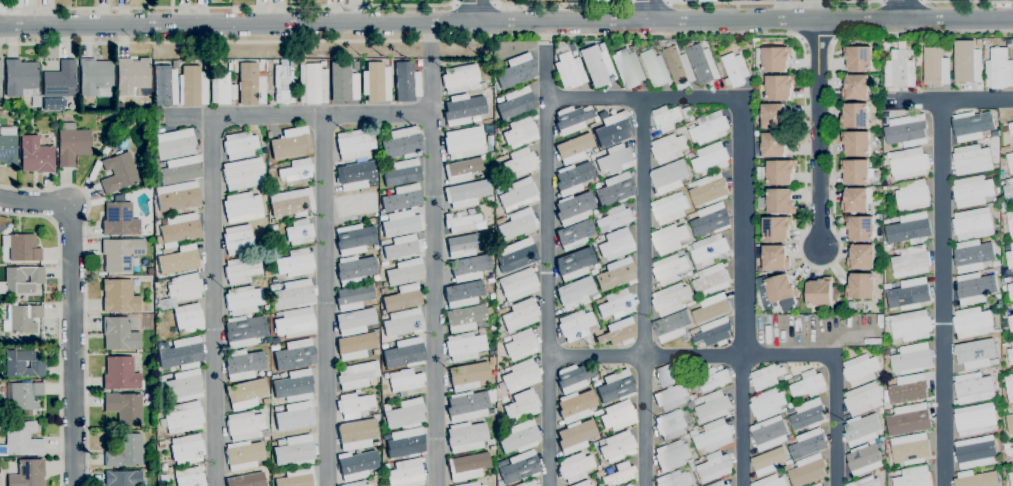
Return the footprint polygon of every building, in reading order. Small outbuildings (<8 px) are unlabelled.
[(975,81),(955,82),(954,41),(974,40),(974,49),(981,49),(982,80),(975,80),(975,81)] [(700,85),(686,48),(701,42),(704,50),(709,48),(720,77),(715,79),(715,80),(700,85)] [(593,89),(578,51),(595,44),(599,53),(605,50),(616,79),(610,81),(610,82),(593,89)] [(678,90),(663,50),(676,45),(680,55),(686,53),(696,80),(690,82),(691,85),(678,90)] [(872,71),(849,71),(849,68),(848,68),(848,59),(846,59),(846,55),(844,55),(844,46),(847,46),(847,47),(872,46),(872,71)] [(1007,60),(1012,60),(1012,86),(1007,86),(1007,88),(991,88),(991,86),(985,86),(985,61),(991,61),(991,48),(994,48),(994,46),(999,46),(999,48),(1007,48),(1007,60)] [(763,72),(763,61),(762,61),(762,56),(763,56),(763,47),(791,47),(791,55),(790,55),(790,59),(788,59),(788,68),(786,68),(787,71),(763,72)] [(942,84),(940,87),(935,86),(933,84),(924,84),(925,47),(942,47),(942,57),(950,57),(950,84),(942,84)] [(628,88),(628,86),(623,88),(610,56),(615,54),(615,53),(627,48),(629,54),(635,52),(646,79),(640,81),(641,83),(635,86),(628,88)] [(655,88),(641,53),(653,49),(656,57),(662,54),(672,81),(655,88)] [(908,88),(892,88),(892,86),(884,87),(884,61),(892,61),(892,50),(907,50),(907,60),(915,60),(915,86),(908,86),(908,88)] [(569,89),(568,86),(563,88),(554,64),(559,62),(556,56),(568,51),(572,59),(578,57),(587,82),(581,84),(569,89)] [(501,89),(494,73),(509,67),(506,61),(528,52),(537,75),(501,89)] [(733,86),(732,83),(727,85),(725,79),(730,77),(722,57),(733,52),(735,56),(742,54),(750,75),(744,78),(745,81),(733,86)] [(117,95),(117,65),(117,58),(132,58),(132,61),(139,61),(139,58),(151,58),(151,65),(150,65),(150,88),(132,88),(132,95),(117,95)] [(21,97),(5,97),(5,65),(4,65),(4,59),(20,59),(20,62),(38,62),(38,89),(21,89),(21,97)] [(43,97),(43,72),(60,72),(60,59),(75,59),(75,97),(43,97)] [(81,96),(80,66),(79,66),(79,59),(94,59),(95,61),(112,61),(113,88),(96,89),(96,96),(81,96)] [(319,105),(306,105),(306,103),(299,103),(299,65),(297,65),(297,59),(304,59),(304,64),(320,64),(320,69),(327,69),(327,103),(319,103),(319,105)] [(396,102),(394,62),(412,61),(413,72),(420,72),(421,97),(414,97),(414,101),(396,102)] [(331,102),(330,62),(350,62),(350,74),(358,74),(358,100),(351,100),(351,101),(331,102)] [(367,102),(367,95),(362,95),(361,71),(366,71),(366,62),(383,62),(383,67),(389,67),(390,101),(383,101),(383,102),(367,102)] [(257,105),(239,105),(239,90),(238,90),(238,82),(239,82),(239,63),(257,63),(257,77),(265,77),(265,104),(257,104),(257,105)] [(443,89),(440,76),(441,76),(445,75),(444,70),(476,63),(479,82),(477,82),(478,89),(446,95),(445,88),(443,89)] [(155,105),(154,66),(170,66),(170,70),(176,70),(177,104),(171,105),(155,105)] [(200,106),(182,106),(182,105),(179,105),(178,75),(182,75),(182,66),(199,66),(199,72),(207,72),(207,104),(200,105),(200,106)] [(288,104),(280,104),(280,103),(274,103),(274,94),(275,94),(275,87),(274,87),(274,70),(280,70),(280,66),(287,66),(287,77),(294,77),(294,103),(288,103),(288,104)] [(229,104),(216,104),(216,103),(210,103),(210,77),(216,77),(216,72),(229,72),(229,85),(236,85),(236,99),(229,99),(229,104)] [(767,100),(767,89),(766,89),(766,84),(767,84),(767,76),(795,75),(795,82),(793,83),(793,88),(791,88),(791,97),(790,97),(790,99),(767,100)] [(869,98),(844,99),(843,96),(843,87),(845,87),(845,78),(847,78),(847,75),(868,75),(868,81),(869,81),(869,88),(869,98)] [(501,121),(495,105),(505,101),(503,95),(527,86),(529,92),(530,91),(536,107),(501,121)] [(447,128),(446,121),(445,122),(443,112),(446,112),(444,103),(450,102),(449,97),(467,94),(468,98),(483,96),(486,113),(472,116),(473,123),(447,128)] [(41,110),(62,111),(62,99),(42,98),(41,110)] [(785,128),(762,128),(762,118),(762,110),(762,104),(784,103),(784,107),(785,107),(785,118),(785,128)] [(840,128),(840,119),(842,119),(842,115),(844,115),(844,106),(845,106),(845,103),(868,103),(868,127),(840,128)] [(663,133),(661,127),(658,128),(654,116),(652,110),(666,105),(668,110),(678,106),(683,119),(673,123),(675,129),(663,133)] [(561,137),(556,123),(557,123),(555,117),(557,116),(556,114),(559,110),(568,107),(571,107),(573,110),(581,107),(581,109),(588,106),(590,111),(592,110),(594,117),(582,121),(585,128),(561,137)] [(600,149),(593,130),(603,126),(600,119),(624,110),(627,117),(628,117),(632,126),(629,128),(632,137),(600,149)] [(700,145),(698,140),(694,142),(689,129),(699,125),(697,119),(721,110),(723,116),(725,115),(730,128),(726,129),(727,134),(700,145)] [(957,143),(956,137),(955,137),(952,119),(954,119),(953,116),(973,111),(974,115),(991,111),(995,129),(997,128),(999,135),(991,137),(990,130),(981,132),(983,138),(957,143)] [(904,147),(903,142),(887,145),(884,127),(890,126),(889,119),(925,113),(927,128),(924,129),(927,143),(904,147)] [(511,149),(509,145),(507,145),(502,133),(510,130),(508,124),(528,115),(531,121),(532,121),(536,133),(535,134),(537,138),(511,149)] [(73,168),(58,168),(58,164),(58,130),(59,130),(59,123),(74,123),(75,130),(91,130),(91,155),(73,155),(73,168)] [(5,162),(0,162),(0,127),(15,126),(15,135),(16,135),(16,157),(17,157),(17,165),(5,165),(5,162)] [(272,161),(269,140),(283,138),(282,130),(306,126),(307,133),(308,133),(311,153),(272,161)] [(403,159),(402,155),(385,159),(381,142),(391,140),(390,137),(384,139),(383,134),(389,132),(417,126),(419,133),(421,142),(420,142),(422,150),(420,151),(421,155),(403,159)] [(450,160),(448,153),(446,154),(443,138),(445,138),(444,133),(481,126),(485,147),(484,147),(485,153),(450,160)] [(158,161),(153,136),(191,128),(193,136),(193,135),(195,144),(193,145),(194,154),(158,161)] [(341,161),(339,154),(339,155),(336,139),(337,139),(336,134),(361,129),(362,134),(372,132),(375,148),(368,149),(369,156),(341,161)] [(228,161),(227,154),(226,154),(224,154),(222,143),(223,143),(223,142),(225,141),(224,136),(249,131),(250,136),(256,135),(259,148),(252,149),(253,156),(228,161)] [(870,156),(847,156),(847,153),(845,153),(845,144),(843,144),(843,140),(842,140),(842,131),(869,131),(870,156)] [(563,166),(561,160),(560,160),(554,146),(589,132),(594,146),(582,151),(585,158),(563,166)] [(660,165),(657,159),(655,159),(651,148),(654,147),(652,142),(675,133),(677,137),(684,135),(689,147),(681,150),(683,155),(660,165)] [(762,157),(762,133),(788,133),(789,145),(785,145),(786,153),(784,153),(784,156),(762,157)] [(54,173),(36,173),(36,172),(21,172),(21,135),(38,135),(38,146),(53,146),(53,167),(54,167),(54,173)] [(704,175),(702,170),(696,172),(692,160),(700,157),(697,150),(721,141),(724,147),(725,147),(730,159),(727,160),(729,165),(704,175)] [(609,175),(607,170),(600,173),(595,160),(608,155),(606,149),(621,143),(623,149),(628,147),(633,159),(630,160),(632,165),(609,175)] [(957,176),(956,169),(955,169),(952,154),(954,154),(953,148),(979,144),(980,149),(989,148),(993,169),(957,176)] [(895,180),(894,175),(893,175),(890,160),(891,159),(890,152),(921,146),(923,154),(926,153),(929,168),(926,169),(927,174),(895,180)] [(505,182),(498,165),(511,160),(508,154),(526,147),(528,153),(532,151),(537,163),(534,164),(536,169),(505,182)] [(105,196),(99,181),(113,176),(111,170),(105,172),(101,161),(109,158),(128,151),(140,182),(111,193),(105,196)] [(160,185),(157,170),(167,168),(165,161),(195,156),(197,163),(198,162),(199,169),(201,178),(160,185)] [(227,191),(226,184),(225,184),(224,181),(223,181),(221,169),(223,169),(222,164),(260,157),(265,184),(227,191)] [(448,185),(443,165),(480,157),(482,170),(470,173),(471,180),(448,185)] [(286,182),(286,180),(280,181),(279,178),(277,170),(291,167),(290,161),(309,158),(310,164),(311,164),(313,172),(310,172),(311,177),(286,182)] [(385,187),(382,172),(383,172),(381,165),(417,158),(418,165),(421,180),(385,187)] [(660,195),(658,189),(657,189),(651,174),(652,171),(684,158),(691,175),(681,179),(684,186),(660,195)] [(869,184),(846,184),(846,181),(844,181),(844,172),(843,172),(843,168),(840,168),(840,159),(868,160),(868,168),(869,168),(869,173),(869,184)] [(342,192),(340,184),(339,185),(336,167),(373,160),(376,178),(366,180),(367,188),(342,192)] [(768,185),(768,174),(767,174),(767,169),(768,169),(767,160),(796,160),(796,167),(794,167),(794,173),(792,173),(792,182),(791,182),(791,184),(768,185)] [(561,198),(555,183),(558,182),(555,174),(557,173),(556,171),(571,165),(572,167),(589,161),(595,178),(580,183),(582,189),(561,198)] [(600,208),(594,191),(605,187),(603,181),(627,171),(629,177),(630,177),(633,185),(631,186),(634,194),(632,195),(633,197),(616,204),(615,202),(600,208)] [(696,207),(690,190),(699,186),(697,180),(721,171),(723,177),(724,177),(728,185),(726,186),(729,194),(727,195),(728,197),(706,205),(705,203),(696,207)] [(958,208),(956,201),(955,200),(954,200),(952,188),(953,188),(953,186),(955,185),(954,180),(983,175),(984,180),(992,179),(995,194),(984,196),(985,203),(958,208)] [(505,213),(503,208),(502,208),(497,196),(507,192),(505,186),(529,176),(531,182),(532,182),(537,194),(535,194),(537,200),(505,213)] [(899,212),(895,191),(900,190),(899,183),(924,178),(926,185),(927,184),(930,201),(929,201),(930,206),(899,212)] [(1005,179),(1012,178),(1012,202),(1008,203),(1009,210),(1001,212),(1000,203),(1006,202),(1003,186),(1006,185),(1005,179)] [(452,210),(450,203),(446,204),(443,189),(489,179),(490,186),(489,187),(490,194),(475,197),(477,205),(452,210)] [(159,212),(155,188),(196,181),(200,205),(159,212)] [(383,213),(380,197),(395,194),(393,188),(418,183),(422,205),(383,213)] [(294,217),(294,214),(273,218),(269,195),(310,188),(314,210),(305,211),(306,215),(294,217)] [(769,213),(768,207),(759,207),(758,197),(768,197),(768,189),(791,188),(791,192),(792,192),(792,200),(794,200),(794,205),(796,205),(796,213),(769,213)] [(868,211),(843,212),(843,209),(842,209),(842,200),(845,200),(844,191),(846,191),(846,188),(867,188),(868,211)] [(341,224),(336,197),(372,190),(376,209),(365,211),(367,219),(341,224)] [(562,227),(559,221),(559,222),(556,213),(558,212),(555,204),(557,203),(556,202),(571,196),(572,198),(589,191),(596,207),(588,210),(590,216),(562,227)] [(660,226),(658,220),(657,220),(652,208),(653,208),(651,203),(667,196),(667,197),(682,191),(684,195),(685,195),(690,207),(684,209),(686,215),(660,226)] [(228,224),(226,217),(226,218),(225,216),(224,216),(222,203),(223,203),(223,202),(226,201),(225,196),(250,192),(251,196),(259,195),(263,218),(228,224)] [(697,237),(691,221),(700,217),(698,211),(723,201),(726,207),(730,215),(731,224),(731,226),(716,233),(715,230),(697,237)] [(102,236),(102,221),(105,221),(105,203),(131,202),(132,219),(139,219),(139,234),(108,235),(108,236),(102,236)] [(599,233),(594,221),(607,216),(605,210),(621,204),(623,210),(628,208),(632,220),(599,233)] [(502,241),(496,226),(510,221),(507,215),(529,207),(537,227),(502,241)] [(958,241),(956,234),(954,234),(951,220),(953,220),(953,219),(955,218),(954,213),(989,207),(994,235),(958,241)] [(384,238),(381,222),(388,221),(386,215),(412,209),(413,216),(420,214),(423,230),(384,238)] [(911,245),(910,239),(888,243),(885,225),(901,222),(900,216),(926,211),(928,218),(929,217),(932,235),(928,236),(929,242),(911,245)] [(163,249),(162,244),(157,245),(155,237),(161,236),(159,227),(167,225),(165,218),(196,212),(197,219),(198,219),(201,237),(175,242),(176,247),(163,249)] [(450,235),(449,228),(445,228),(444,220),(445,220),(444,214),(451,213),(451,214),(459,213),(460,217),(480,213),(481,221),(474,223),(476,230),(450,235)] [(874,241),(851,241),(851,238),(850,238),(850,228),(848,228),(848,225),(846,225),(846,216),(874,216),(874,241)] [(496,225),(494,221),(502,217),(504,222),(496,225)] [(764,241),(764,232),(756,233),(756,224),(763,224),(763,217),(792,217),(792,225),(790,225),(790,229),(788,229),(788,238),(786,238),(786,241),(764,241)] [(291,247),(290,241),(287,241),(285,228),(292,227),(291,221),(307,218),(308,224),(311,223),(314,237),(312,237),(313,242),(291,247)] [(564,252),(561,246),(561,247),(555,232),(589,218),(595,233),(586,237),(588,242),(564,252)] [(661,256),(658,250),(657,250),(652,238),(653,237),(651,233),(675,223),(677,228),(686,224),(691,237),(680,241),(682,248),(661,256)] [(227,257),(226,250),(225,250),(223,235),(225,234),(224,229),(249,224),(253,245),(251,246),(252,252),(227,257)] [(340,257),(339,251),(338,251),(336,242),(337,242),(335,229),(360,224),(361,228),(373,225),(377,243),(364,246),(365,252),(340,257)] [(606,261),(604,257),(601,258),(597,246),(606,242),(604,235),(626,227),(628,234),(629,233),(633,245),(632,245),(634,250),(606,261)] [(703,266),(701,261),(696,263),(691,250),(695,249),(693,243),(720,232),(723,238),(725,237),(730,250),(728,250),(730,255),(703,266)] [(449,259),(446,239),(477,233),(480,247),(474,248),(475,255),(449,259)] [(9,261),(9,248),(1,248),(1,236),(9,236),(9,235),(35,234),(35,238),(36,238),(36,243),(35,243),(35,248),(41,248),(41,261),(9,261)] [(385,260),(382,247),(393,245),(391,239),(414,234),(416,240),(419,239),(422,252),(385,260)] [(502,274),(498,265),(499,265),(496,257),(499,256),(497,250),(529,237),(532,243),(536,252),(535,252),(538,260),(502,274)] [(104,273),(104,255),(102,255),(101,239),(108,239),(108,240),(145,239),(145,255),(131,256),(131,272),(104,273)] [(958,273),(957,267),(956,267),(954,258),(956,257),(954,249),(957,248),(956,243),(979,239),(980,244),(992,242),(995,259),(982,261),(983,269),(958,273)] [(1010,243),(1012,242),(1012,268),(1009,269),(1005,252),(1012,251),(1010,243)] [(160,275),(156,257),(179,253),(178,247),(194,243),(199,267),(160,275)] [(874,268),(848,269),(848,257),(851,257),(850,248),(852,248),(852,244),(874,244),(874,268)] [(895,278),(891,257),(901,255),(900,248),(925,244),(926,250),(927,250),(930,266),(928,266),(929,271),(895,278)] [(790,269),(764,269),(764,259),(763,259),(763,258),(756,258),(756,247),(764,247),(764,245),(785,245),(785,248),(787,248),(787,257),(790,257),(790,269)] [(563,282),(560,276),(559,276),(556,259),(590,246),(596,263),(586,267),(588,273),(563,282)] [(287,277),(286,273),(277,275),(275,259),(289,257),(288,251),(307,248),(308,254),(311,253),(314,268),(311,269),(312,273),(287,277)] [(662,286),(660,280),(658,281),(657,279),(656,279),(653,270),(654,270),(653,269),(655,268),(653,263),(677,253),(679,258),(685,256),(690,268),(677,273),(679,279),(662,286)] [(455,283),(453,277),(450,261),(488,254),(491,269),(480,271),(481,278),(455,283)] [(341,287),(340,281),(339,281),(337,272),(338,272),(336,264),(339,263),(338,259),(356,256),(357,260),(374,256),(377,274),(365,276),(366,282),(341,287)] [(600,292),(594,276),(607,271),(605,265),(629,256),(631,262),(632,262),(635,270),(632,271),(635,279),(636,282),(628,285),(627,282),(600,292)] [(229,286),(227,280),(226,280),(224,267),(227,267),(226,261),(248,257),(249,262),(259,260),(261,273),(249,276),(250,282),(229,286)] [(388,287),(385,271),(396,268),(395,263),(420,257),(423,271),(423,279),(388,287)] [(705,295),(704,291),(697,293),(692,281),(701,278),(698,271),(722,262),(725,269),(726,268),(730,280),(728,281),(730,286),(705,295)] [(34,293),(0,294),(0,282),(5,282),(5,268),(44,267),(44,284),(34,284),(34,293)] [(507,303),(498,280),(530,267),(533,274),(534,273),(538,286),(536,287),(538,291),(507,303)] [(1010,276),(1002,277),(1001,270),(1008,269),(1010,276)] [(961,306),(960,299),(961,299),(956,276),(979,271),(980,277),(995,274),(998,291),(985,294),(986,301),(961,306)] [(160,310),(158,300),(169,298),(169,296),(167,297),(166,293),(168,293),(166,286),(171,285),(170,281),(166,282),(165,278),(170,277),(171,279),(176,278),(176,277),(196,272),(197,279),(200,279),(203,291),(199,292),(201,298),(175,303),(176,307),(160,310)] [(772,303),(769,295),(768,295),(767,290),(768,290),(765,280),(787,273),(788,276),(789,276),(792,284),(793,284),(795,288),(796,287),(798,295),(772,303)] [(874,298),(845,297),(846,289),(848,289),(848,285),(850,285),(850,276),(851,276),(851,273),(874,273),(874,284),(875,284),(875,290),(874,290),(874,298)] [(564,312),(562,306),(561,306),(556,289),(589,275),(596,292),(586,296),(589,302),(564,312)] [(902,310),(901,306),(890,308),(886,290),(890,290),(889,283),(926,276),(931,301),(920,303),(920,307),(902,310)] [(832,305),(807,305),(807,282),(810,282),(810,280),(819,280),(819,279),(823,278),(823,277),(831,277),(832,305)] [(273,310),(270,292),(284,290),(283,283),(309,278),(311,285),(312,285),(315,304),(296,307),(296,306),(273,310)] [(103,313),(103,298),(104,298),(104,291),(103,291),(103,280),(131,279),(132,296),(139,296),(140,311),(109,312),(109,313),(103,313)] [(448,309),(447,303),(446,303),(444,287),(481,280),(484,295),(476,297),(477,303),(448,309)] [(661,317),(659,311),(658,311),(656,311),(652,300),(655,299),(653,293),(681,282),(683,287),(686,286),(691,298),(681,302),(684,308),(661,317)] [(386,312),(383,297),(398,294),(397,287),(417,283),(422,304),(386,312)] [(339,312),(338,306),(337,306),(336,298),(338,298),(336,290),(371,284),(374,299),(361,302),(362,308),(339,312)] [(231,317),(230,310),(227,311),(224,295),(227,294),(227,290),(252,285),(253,290),(261,288),(264,304),(255,305),(256,312),(231,317)] [(613,319),(611,314),(601,318),(596,306),(607,302),(604,296),(625,288),(628,294),(630,293),(634,305),(632,306),(634,311),(613,319)] [(697,324),(692,311),(702,307),(700,301),(725,292),(727,298),(727,297),(732,310),(697,324)] [(507,333),(500,316),(512,312),(509,306),(530,298),(533,303),(534,303),(539,315),(536,316),(538,321),(507,333)] [(178,335),(173,308),(198,303),(199,309),(200,309),(203,324),(202,324),(204,330),(178,335)] [(450,334),(448,328),(445,312),(484,304),(487,320),(474,323),(475,329),(450,334)] [(27,333),(27,332),(10,333),(10,307),(42,306),(42,318),(31,318),(32,323),(36,322),(36,333),(27,333)] [(959,339),(957,332),(956,332),(955,331),(954,331),(951,319),(954,318),(953,317),(956,316),(955,311),(980,306),(981,312),(990,310),(994,331),(959,339)] [(285,339),(284,334),(276,336),(273,320),(283,319),(282,316),(275,317),(275,313),(311,307),(315,334),(285,339)] [(336,330),(333,315),(371,308),(374,322),(336,330)] [(385,337),(382,322),(389,320),(388,314),(418,308),(420,314),(421,314),(424,329),(422,329),(422,333),(412,335),(412,331),(385,337)] [(661,343),(659,337),(658,337),(652,322),(687,308),(693,323),(684,326),(687,333),(686,333),(688,339),(683,342),(680,336),(661,343)] [(567,343),(565,337),(563,338),(558,325),(560,324),(558,319),(581,309),(583,314),(590,312),(595,324),(586,328),(587,330),(595,327),(596,331),(591,333),(591,334),(567,343)] [(904,342),(902,336),(894,338),(891,322),(886,323),(885,316),(926,309),(928,316),(931,331),(928,331),(929,337),(904,342)] [(229,349),(228,343),(227,343),(225,332),(226,332),(224,320),(244,316),(245,319),(264,316),(268,336),(255,338),(256,345),(229,349)] [(707,347),(704,339),(695,343),(692,336),(703,332),(700,326),(727,316),(729,321),(730,321),(733,329),(729,330),(731,337),(726,339),(728,343),(719,346),(718,342),(707,347)] [(104,350),(104,335),(103,335),(103,317),(107,317),(129,317),(129,332),(140,332),(140,349),(104,350)] [(622,346),(620,341),(610,345),(608,340),(598,344),(595,337),(608,332),(606,326),(630,317),(632,323),(633,323),(635,329),(633,330),(635,336),(631,337),(633,342),(622,346)] [(478,329),(477,323),(487,321),(488,326),(478,329)] [(511,362),(509,357),(508,358),(503,345),(512,341),(510,336),(529,328),(532,334),(532,333),(537,346),(535,347),(537,352),(511,362)] [(341,362),(340,355),(339,355),(337,339),(375,332),(378,347),(365,350),(366,357),(341,362)] [(451,363),(450,357),(448,357),(445,342),(447,342),(446,337),(471,332),(472,337),(483,334),(486,350),(476,352),(477,358),(451,363)] [(180,371),(179,365),(161,369),(157,351),(173,348),(172,341),(199,336),(200,343),(200,342),(202,352),(204,361),(198,362),(199,367),(180,371)] [(386,369),(382,351),(396,348),(395,342),(420,336),(425,360),(423,361),(423,363),(405,367),(405,365),(386,369)] [(965,370),(964,363),(958,364),(954,345),(994,337),(997,357),(989,358),(991,366),(965,370)] [(277,371),(273,352),(286,350),(285,343),(310,338),(312,345),(313,345),(316,364),(277,371)] [(901,374),(900,371),(893,372),(890,355),(901,353),(899,347),(928,341),(929,348),(930,348),(933,365),(923,367),(924,370),(901,374)] [(229,382),(227,375),(225,366),(227,366),(225,357),(227,357),(227,353),(244,349),(245,354),(263,351),(266,368),(253,371),(254,378),(229,382)] [(45,377),(6,377),(6,351),(15,350),(15,351),(44,351),(45,377)] [(853,388),(850,381),(848,381),(848,379),(846,380),(842,371),(844,370),(844,368),(845,368),(843,363),(867,352),(870,358),(876,356),(881,368),(873,371),(876,378),(853,388)] [(103,390),(103,375),(106,375),(106,357),(133,357),(133,373),(140,373),(140,389),(131,389),(110,389),(110,390),(103,390)] [(509,394),(507,389),(506,389),(501,377),(511,373),(509,367),(531,358),(533,364),(535,363),(540,376),(538,376),(540,381),(509,394)] [(342,391),(340,384),(338,384),(337,377),(340,376),(338,368),(377,361),(380,376),(367,378),(369,386),(342,391)] [(453,393),(452,386),(451,386),(448,369),(487,362),(490,379),(478,382),(479,388),(453,393)] [(756,392),(751,379),(752,378),(750,373),(774,363),(775,366),(779,364),(780,368),(783,366),(785,372),(775,376),(778,383),(756,392)] [(662,387),(660,382),(659,382),(656,375),(657,374),(655,369),(670,364),(672,368),(678,366),(681,373),(672,377),(675,383),(662,387)] [(563,395),(561,389),(560,389),(557,382),(560,381),(557,372),(559,370),(572,365),(574,366),(576,368),(582,366),(584,372),(594,368),(597,375),(585,380),(587,386),(563,395)] [(703,392),(698,380),(703,378),(701,371),(713,367),(715,373),(726,369),(731,380),(727,382),(703,392)] [(391,393),(389,379),(400,377),(399,371),(411,368),(413,375),(423,373),(424,381),(422,381),(423,387),(391,393)] [(793,397),(789,385),(803,379),(801,373),(814,368),(817,374),(821,372),(826,385),(824,385),(826,391),(810,397),(808,392),(793,397)] [(173,403),(172,399),(165,400),(161,382),(158,383),(157,377),(164,376),(165,382),(174,380),(173,374),(198,369),(202,384),(201,384),(203,392),(202,393),(202,397),(173,403)] [(275,399),(272,381),(289,378),(287,372),(309,369),(310,375),(311,375),(313,384),(311,384),(313,393),(275,399)] [(602,404),(595,388),(605,384),(603,378),(627,369),(636,392),(633,392),(634,394),(618,401),(617,398),(602,404)] [(959,404),(958,396),(956,396),(955,390),(956,390),(956,389),(955,389),(954,383),(955,383),(955,382),(956,381),(955,376),(981,371),(982,377),(991,375),(994,392),(999,391),(1001,396),(994,398),(994,397),(959,404)] [(891,404),(888,387),(898,385),(897,377),(923,372),(925,380),(927,382),(928,386),(926,389),(928,397),(891,404)] [(1005,375),(1012,374),(1012,402),(1010,403),(1008,395),(1007,395),(1006,390),(1007,390),(1005,375)] [(852,417),(850,410),(848,411),(843,400),(847,398),(845,392),(876,380),(882,398),(881,398),(883,405),(852,417)] [(11,410),(11,383),(43,383),(43,395),(37,395),(37,410),(11,410)] [(665,412),(662,405),(658,407),(653,395),(668,389),(667,387),(672,385),(673,387),(682,383),(687,395),(684,396),(687,403),(665,412)] [(224,389),(255,384),(258,399),(226,404),(224,389)] [(758,422),(755,416),(753,416),(749,404),(752,403),(750,398),(776,387),(778,393),(782,391),(787,403),(780,406),(782,412),(758,422)] [(451,424),(449,417),(447,408),(449,408),(448,399),(450,398),(449,396),(471,391),(471,394),(486,391),(495,389),(495,402),(488,403),(490,408),(486,409),(486,410),(495,409),(495,413),(487,415),(488,416),(451,424)] [(502,406),(506,419),(538,411),(532,389),(511,395),(513,403),(502,406)] [(565,425),(562,419),(561,419),(558,411),(560,410),(557,403),(560,402),(558,399),(575,392),(576,395),(592,389),(598,405),(587,409),(590,415),(565,425)] [(710,421),(708,416),(699,419),(694,407),(706,403),(703,396),(721,389),(724,396),(726,395),(731,407),(726,409),(728,414),(710,421)] [(343,420),(342,414),(341,413),(338,413),(336,402),(340,401),(340,400),(339,396),(355,393),(356,398),(366,396),(368,410),(358,411),(359,417),(343,420)] [(118,425),(118,412),(105,412),(104,395),(141,394),(142,425),(118,425)] [(388,430),(384,412),(400,408),(399,402),(420,397),(422,403),(424,412),(422,412),(424,421),(419,422),(419,425),(401,430),(400,427),(388,430)] [(795,430),(789,416),(798,413),(795,406),(819,397),(822,404),(825,411),(822,412),(824,419),(795,430)] [(612,432),(610,427),(604,429),(600,417),(606,415),(604,409),(628,399),(630,405),(631,405),(635,417),(634,417),(637,422),(612,432)] [(168,435),(167,427),(161,428),(159,420),(165,419),(163,408),(173,406),(173,405),(198,400),(199,407),(201,407),(204,423),(201,423),(202,428),(168,435)] [(277,431),(274,414),(286,412),(285,405),(310,401),(313,416),(315,425),(277,431)] [(890,436),(886,416),(896,414),(895,408),(926,402),(927,409),(929,408),(932,428),(890,436)] [(960,437),(959,431),(957,431),(957,428),(955,428),(955,424),(956,424),(955,421),(954,421),(953,417),(955,417),(954,414),(955,414),(954,409),(992,402),(993,407),(994,407),(997,423),(996,424),(997,430),(960,437)] [(665,442),(662,436),(661,436),(660,434),(658,435),(654,426),(656,425),(655,422),(654,419),(680,409),(687,426),(684,427),(686,433),(665,442)] [(262,437),(232,442),(230,435),(229,436),(229,434),(228,435),(225,422),(226,422),(226,420),(227,420),(227,416),(252,411),(253,415),(262,414),(265,429),(258,430),(258,432),(269,430),(270,435),(269,435),(262,437)] [(850,447),(848,442),(847,442),(844,433),(847,432),(844,425),(848,423),(847,421),(860,415),(861,418),(877,412),(883,429),(876,431),(878,437),(850,447)] [(759,452),(751,431),(750,426),(777,416),(779,420),(783,419),(789,433),(784,435),(786,440),(782,442),(783,443),(759,452)] [(705,452),(703,447),(698,449),(693,436),(705,432),(703,425),(723,417),(725,424),(727,423),(732,436),(731,436),(733,441),(705,452)] [(342,451),(341,444),(340,445),(337,425),(375,418),(379,438),(370,439),(372,446),(342,451)] [(517,452),(516,449),(503,454),(497,439),(510,434),(508,428),(532,419),(534,425),(540,440),(536,441),(537,444),(517,452)] [(563,456),(558,441),(560,440),(557,432),(566,428),(566,426),(579,421),(580,423),(591,419),(598,436),(585,441),(587,446),(563,456)] [(6,455),(0,455),(0,446),(6,446),(6,422),(26,422),(26,421),(35,421),(35,433),(29,433),(29,439),(44,439),(44,455),(39,455),(6,455)] [(451,454),(450,447),(449,448),(447,439),(448,438),(447,430),(449,429),(448,426),(469,422),(470,425),(485,422),(488,440),(493,439),(494,444),(486,445),(485,440),(481,441),(483,448),(451,454)] [(388,459),(387,450),(388,450),(386,441),(391,440),(390,434),(420,427),(421,433),(422,433),(424,443),(423,443),(424,452),(388,459)] [(794,460),(788,446),(798,442),(796,436),(820,427),(822,433),(828,447),(794,460)] [(608,463),(606,459),(604,460),(599,448),(605,445),(603,439),(627,430),(630,436),(631,435),(636,447),(634,448),(636,453),(608,463)] [(894,463),(891,445),(892,445),(891,439),(926,432),(927,439),(928,439),(931,456),(894,463)] [(177,466),(176,461),(173,461),(170,446),(172,445),(171,439),(199,433),(200,440),(201,439),(204,455),(201,456),(202,461),(177,466)] [(104,467),(104,452),(119,451),(118,434),(141,434),(142,466),(104,467)] [(292,467),(291,463),(276,466),(273,448),(286,445),(285,438),(311,434),(312,441),(314,451),(313,451),(315,459),(313,459),(313,464),(292,467)] [(960,469),(959,463),(958,464),(955,447),(956,447),(955,442),(990,435),(991,440),(995,439),(998,456),(996,456),(997,462),(960,469)] [(662,473),(660,467),(659,468),(654,455),(656,455),(654,450),(681,439),(683,444),(686,443),(691,455),(689,455),(690,457),(684,459),(686,464),(662,473)] [(230,472),(229,466),(228,466),(225,449),(227,448),(226,445),(249,441),(249,444),(262,442),(265,460),(256,462),(257,467),(230,472)] [(854,477),(852,471),(848,462),(849,462),(846,454),(852,452),(851,450),(867,443),(868,446),(877,443),(883,459),(881,460),(883,465),(854,477)] [(756,471),(751,459),(783,446),(788,458),(756,471)] [(504,485),(498,469),(510,464),(508,458),(532,449),(534,455),(535,454),(540,467),(538,467),(539,472),(538,472),(539,475),(522,481),(521,479),(504,485)] [(344,482),(342,475),(341,476),(338,458),(375,450),(379,467),(367,470),(368,476),(344,482)] [(704,483),(702,478),(701,478),(696,466),(708,461),(706,455),(720,450),(722,455),(727,453),(732,466),(729,467),(731,472),(704,483)] [(452,482),(447,460),(488,452),(491,467),(481,469),(482,476),(452,482)] [(568,484),(566,479),(563,480),(562,478),(561,478),(558,470),(559,469),(558,468),(560,467),(558,462),(582,452),(584,457),(590,455),(595,467),(584,471),(586,477),(568,484)] [(826,475),(799,485),(793,485),(788,471),(799,467),(796,461),(820,452),(822,458),(823,458),(827,466),(823,468),(826,475)] [(397,485),(393,485),(389,485),(386,472),(395,470),(394,463),(419,458),(421,465),(424,480),(422,480),(423,485),(418,485),(397,485)] [(44,459),(44,485),(7,485),(7,475),(18,475),(18,460),(39,460),(39,459),(44,459)] [(498,468),(496,463),(506,459),(508,464),(498,468)] [(786,471),(784,466),(786,465),(784,462),(791,459),(793,463),(790,464),(793,468),(786,471)] [(634,478),(614,485),(612,485),(610,482),(604,485),(601,478),(617,472),(615,465),(627,461),(629,467),(634,465),(636,472),(632,473),(634,478)] [(930,471),(932,485),(894,485),(893,478),(903,476),(901,469),(927,464),(928,471),(930,471)] [(203,473),(206,485),(177,485),(174,471),(199,466),(201,472),(202,472),(202,474),(203,473)] [(312,466),(316,485),(276,485),(275,479),(286,477),(285,471),(312,466)] [(694,483),(688,485),(655,485),(657,485),(655,479),(679,469),(681,475),(689,471),(694,483)] [(996,470),(1000,485),(955,485),(953,478),(958,477),(957,472),(972,469),(973,474),(996,470)] [(597,478),(595,473),(602,470),(604,475),(597,478)] [(107,485),(105,485),(105,471),(111,471),(142,471),(142,485),(107,485)] [(263,472),(266,485),(226,485),(225,479),(263,472)] [(783,476),(787,485),(752,485),(751,483),(776,473),(778,478),(783,476)] [(877,477),(881,485),(847,485),(846,484),(872,474),(874,478),(877,477)]
